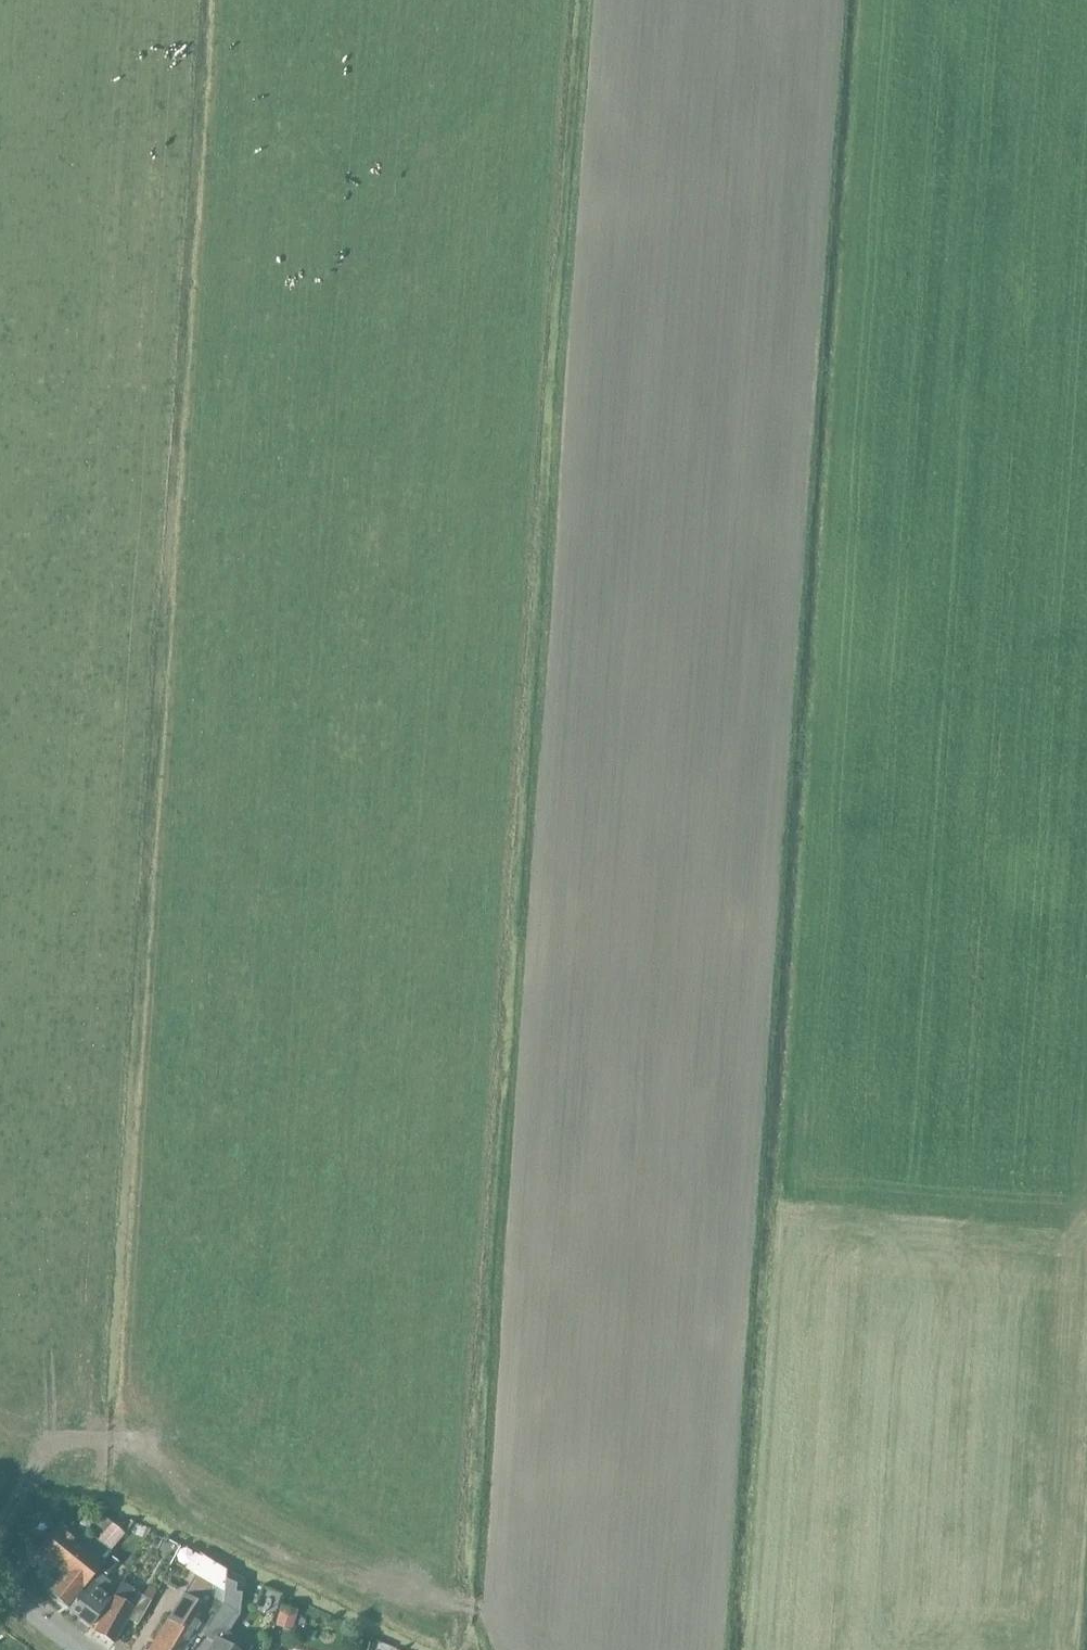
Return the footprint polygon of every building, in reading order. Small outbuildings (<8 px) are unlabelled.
[(97,1540),(109,1551),(125,1533),(112,1522),(97,1540)] [(63,1575),(50,1592),(69,1607),(104,1562),(63,1529),(41,1557),(63,1575)] [(209,1649),(251,1649),(252,1648),(228,1633),(239,1615),(242,1579),(225,1571),(224,1593),(223,1604),(203,1635),(214,1642),(209,1649)] [(81,1593),(69,1609),(91,1626),(103,1609),(102,1609),(110,1599),(102,1593),(110,1582),(99,1574),(83,1594),(81,1593)] [(149,1649),(184,1649),(186,1648),(195,1632),(202,1636),(203,1635),(223,1604),(224,1593),(196,1575),(149,1649)] [(122,1582),(95,1631),(114,1642),(128,1618),(137,1624),(151,1600),(132,1589),(133,1588),(122,1582)]
